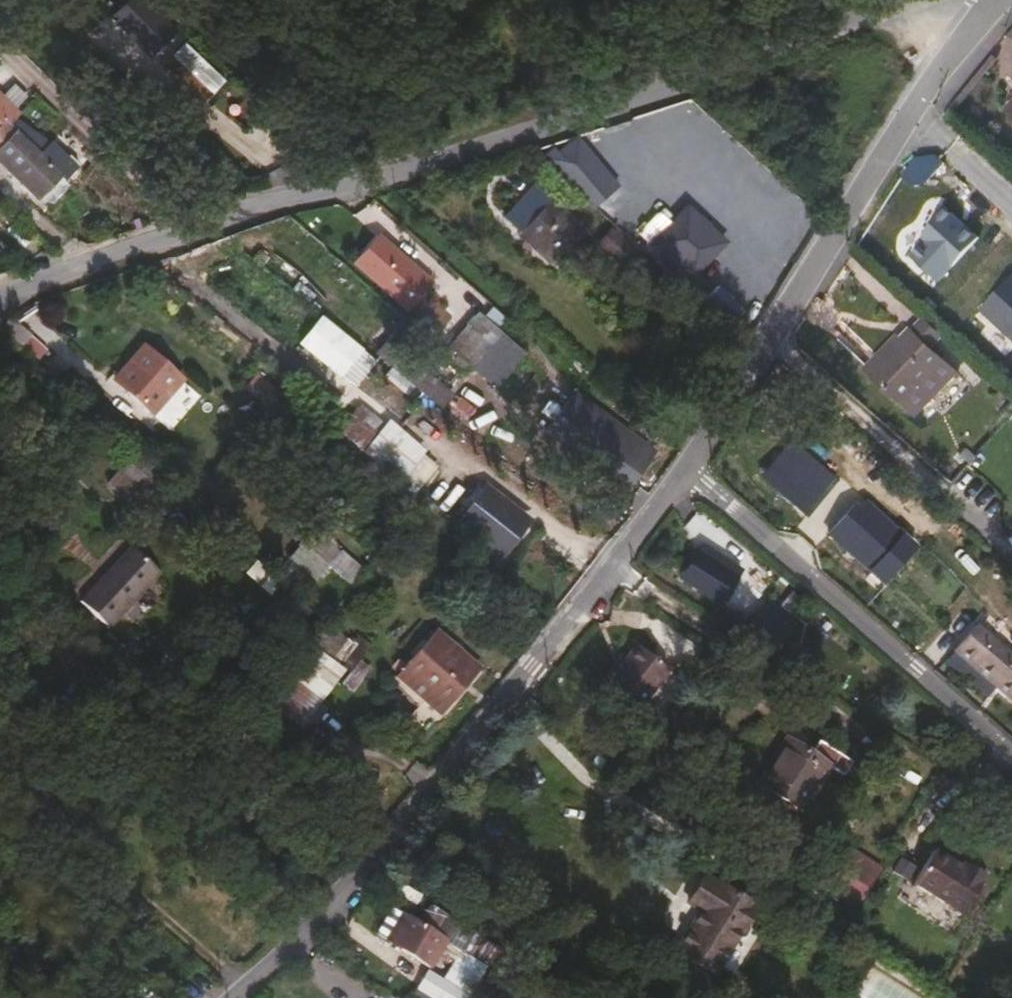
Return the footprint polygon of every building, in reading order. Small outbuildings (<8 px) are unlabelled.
[(107,13),(149,53),(176,26),(149,0),(119,0),(107,13)] [(202,101),(224,77),(183,40),(162,64),(202,101)] [(0,97),(0,136),(7,129),(12,132),(24,121),(0,97)] [(24,121),(12,132),(7,129),(0,136),(0,165),(52,217),(80,189),(84,193),(97,180),(72,156),(66,162),(24,121)] [(581,150),(563,167),(582,189),(601,173),(581,150)] [(531,204),(509,229),(558,271),(581,246),(531,204)] [(697,256),(685,237),(679,243),(657,225),(637,248),(674,281),(697,256)] [(551,279),(558,271),(509,229),(502,236),(551,279)] [(643,264),(616,241),(599,261),(625,284),(643,264)] [(439,294),(385,245),(362,271),(417,319),(439,294)] [(319,311),(295,338),(340,377),(363,349),(319,311)] [(922,319),(912,330),(933,348),(943,337),(922,319)] [(520,343),(500,325),(489,340),(485,336),(457,369),(481,391),(483,388),(508,358),(520,343)] [(903,339),(881,364),(926,405),(958,370),(933,348),(912,330),(903,339)] [(870,354),(881,364),(903,339),(893,331),(870,354)] [(24,361),(32,352),(12,334),(4,343),(24,361)] [(417,362),(405,375),(454,415),(465,402),(417,362)] [(145,364),(125,386),(166,422),(186,400),(145,364)] [(255,373),(242,389),(267,408),(280,392),(255,373)] [(413,484),(433,454),(355,402),(335,433),(413,484)] [(634,506),(663,471),(588,407),(573,424),(562,414),(546,433),(634,506)] [(143,474),(122,499),(146,519),(168,495),(143,474)] [(764,496),(809,533),(820,521),(775,485),(764,496)] [(142,524),(146,519),(122,499),(119,503),(142,524)] [(490,554),(487,559),(500,569),(504,566),(506,567),(537,531),(500,500),(469,535),(490,554)] [(324,574),(342,591),(354,578),(334,559),(341,551),(315,526),(278,565),(307,592),(324,574)] [(891,598),(922,562),(911,552),(898,565),(858,531),(839,554),(891,598)] [(138,563),(125,575),(156,602),(165,594),(138,563)] [(709,599),(746,621),(763,595),(724,573),(709,599)] [(143,613),(156,602),(125,575),(113,586),(124,597),(143,613)] [(113,586),(87,610),(100,621),(112,609),(124,597),(113,586)] [(285,589),(272,603),(292,622),(306,608),(285,589)] [(130,625),(143,613),(124,597),(112,609),(130,625)] [(773,639),(791,619),(768,599),(750,619),(773,639)] [(118,637),(130,625),(112,609),(100,621),(118,637)] [(111,643),(118,637),(100,621),(87,610),(84,613),(111,643)] [(328,624),(314,634),(332,660),(347,650),(328,624)] [(451,708),(479,677),(445,648),(417,680),(451,708)] [(663,681),(630,653),(611,677),(609,675),(596,691),(631,719),(663,681)] [(1011,722),(1011,673),(996,658),(968,689),(1010,725),(1011,722)] [(609,675),(606,672),(593,688),(596,691),(609,675)] [(283,724),(306,745),(328,720),(305,699),(283,724)] [(769,775),(774,779),(811,804),(838,763),(852,772),(863,756),(838,739),(830,751),(799,731),(785,752),(769,775)] [(192,762),(207,776),(211,772),(196,758),(192,762)] [(821,886),(856,908),(882,865),(847,843),(821,886)] [(958,876),(930,859),(911,891),(960,921),(982,884),(961,871),(958,876)] [(724,954),(762,895),(714,865),(696,892),(709,902),(684,940),(718,962),(724,954)] [(438,954),(446,941),(420,925),(390,908),(372,934),(413,959),(423,946),(438,954)] [(498,957),(427,915),(420,925),(446,941),(465,953),(491,968),(498,957)] [(403,985),(421,996),(425,997),(472,997),(491,968),(465,953),(442,989),(414,970),(403,985)]
